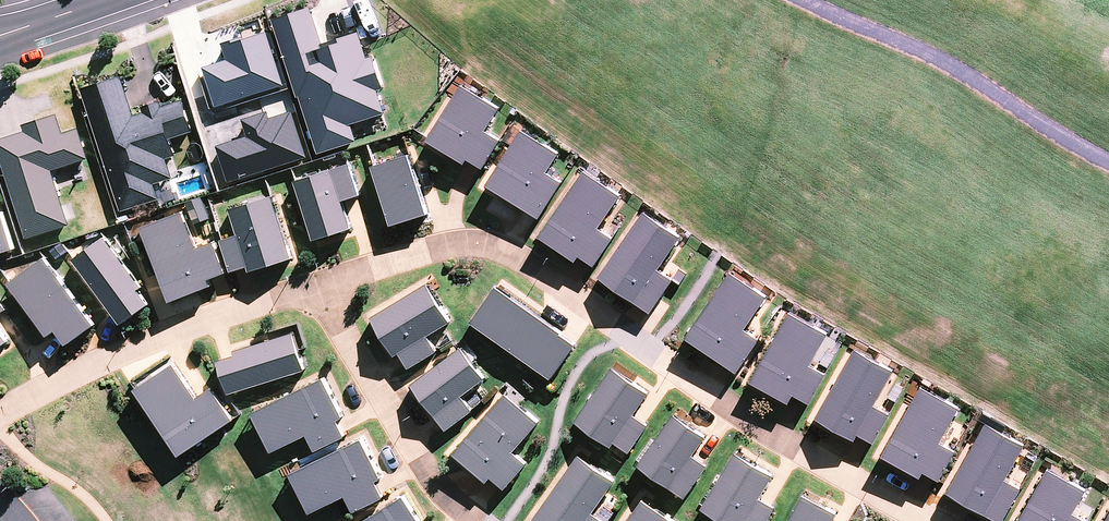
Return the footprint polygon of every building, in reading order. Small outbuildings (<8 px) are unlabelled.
[(311,8),(272,20),(297,97),(299,97),(318,154),(356,142),(351,124),(385,113),(378,90),(384,88),(374,56),(367,58),(358,31),(322,42),(311,8)] [(121,76),(81,89),(121,212),(159,199),(154,184),(173,178),(166,158),(176,155),(171,138),(194,131),(184,100),(162,106),(160,101),(141,107),(143,113),(133,116),(121,76)] [(500,110),(463,87),(428,142),(465,166),(469,160),(484,169),(501,142),(486,132),(500,110)] [(0,139),(0,160),(25,239),(69,225),(51,170),(88,158),(78,128),(63,133),(57,114),(21,125),(24,132),(0,139)] [(559,149),(524,127),(487,186),(537,218),(560,182),(544,172),(559,149)] [(424,212),(406,153),(372,164),(389,222),(424,212)] [(344,159),(292,177),(312,236),(348,224),(339,198),(356,192),(344,159)] [(618,195),(585,173),(541,239),(576,263),(580,257),(594,266),(613,238),(597,228),(618,195)] [(270,192),(228,206),(238,233),(218,240),(230,273),(291,253),(270,192)] [(195,247),(181,207),(134,222),(160,298),(225,276),(213,241),(195,247)] [(14,249),(2,212),(0,212),(0,254),(14,249)] [(682,239),(642,213),(598,279),(650,313),(672,280),(659,272),(682,239)] [(142,301),(100,234),(67,255),(109,322),(142,301)] [(36,253),(0,279),(0,289),(35,337),(50,327),(58,338),(84,319),(36,253)] [(768,297),(732,273),(686,339),(733,372),(756,338),(744,331),(768,297)] [(450,322),(427,284),(370,319),(394,358),(400,354),(410,369),(438,352),(428,336),(450,322)] [(575,344),(493,286),(469,319),(551,377),(575,344)] [(829,335),(788,313),(750,384),(790,405),(793,401),(809,409),(825,378),(810,370),(829,335)] [(297,335),(221,357),(230,391),(306,369),(297,335)] [(412,385),(446,430),(472,410),(461,396),(484,378),(461,348),(412,385)] [(893,372),(852,350),(814,420),(854,442),(857,437),(872,446),(889,415),(874,407),(893,372)] [(169,361),(134,386),(180,451),(228,417),(206,385),(193,395),(169,361)] [(648,393),(612,369),(576,423),(611,447),(615,441),(629,450),(648,422),(634,413),(648,393)] [(326,380),(253,413),(272,452),(308,435),(315,448),(344,435),(338,421),(344,418),(326,380)] [(959,408),(918,386),(880,456),(920,478),(923,473),(938,482),(955,451),(940,443),(959,408)] [(537,419),(506,391),(451,453),(486,483),(491,477),(505,489),(527,464),(512,452),(540,421),(537,419)] [(703,434),(673,414),(638,466),(685,498),(706,467),(692,457),(706,436),(703,434)] [(1026,447),(986,425),(947,495),(987,516),(990,512),(1006,520),(1022,490),(1008,481),(1026,447)] [(356,439),(284,472),(302,511),(339,494),(345,507),(381,491),(356,439)] [(735,454),(702,508),(724,520),(766,520),(774,507),(760,498),(773,477),(766,473),(735,454)] [(580,457),(534,520),(603,520),(593,514),(616,483),(580,457)] [(1047,471),(1020,520),(1087,520),(1076,515),(1088,493),(1047,471)] [(366,520),(420,520),(405,497),(366,520)] [(805,497),(792,520),(832,520),(836,514),(805,497)] [(643,499),(627,520),(673,520),(666,516),(643,499)]
